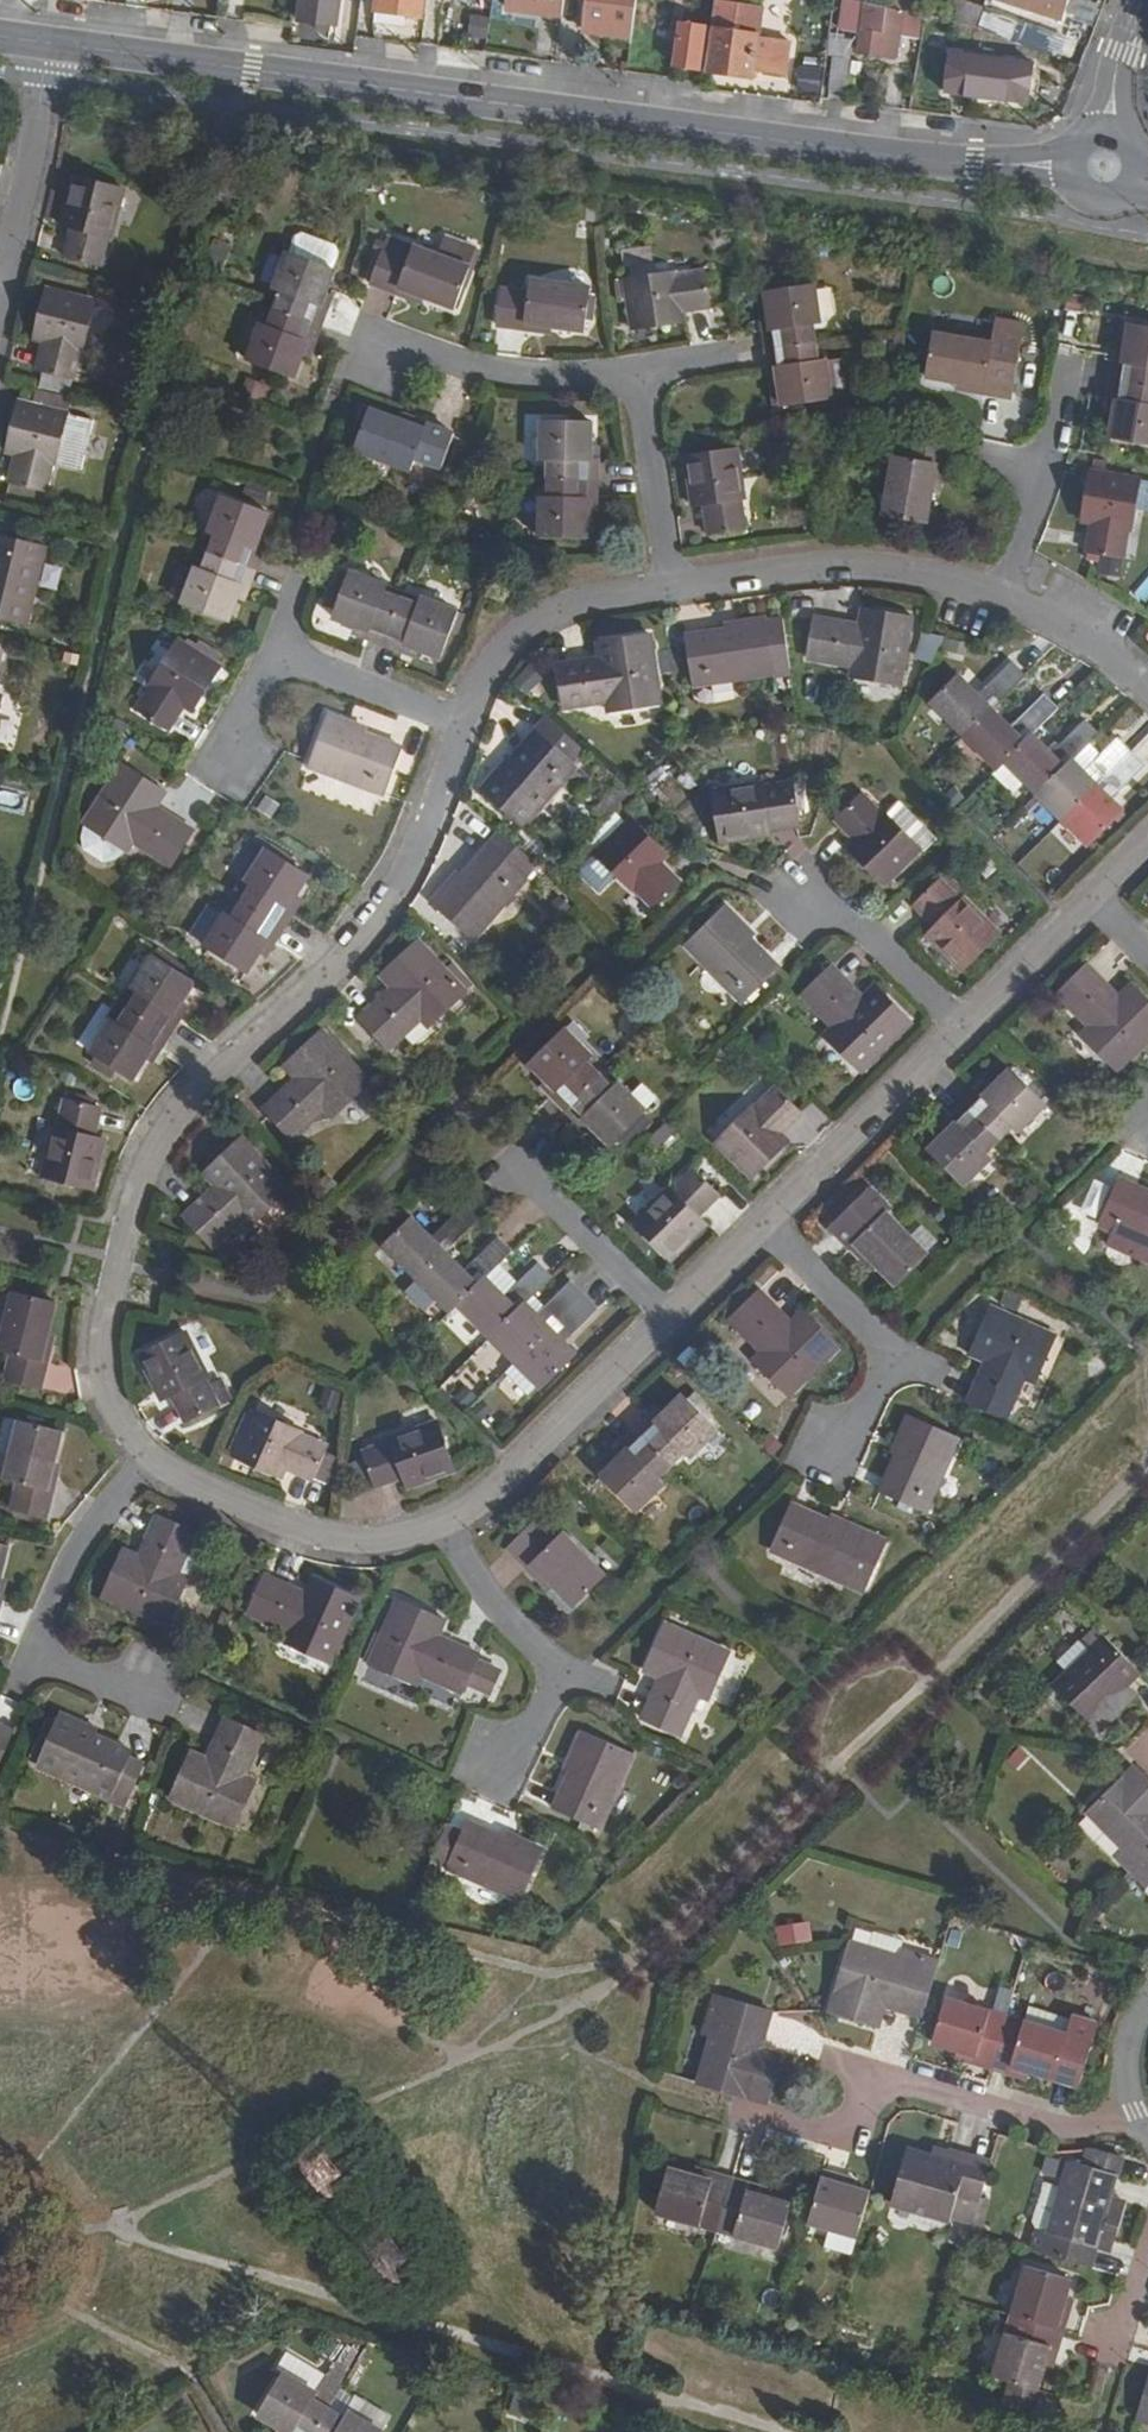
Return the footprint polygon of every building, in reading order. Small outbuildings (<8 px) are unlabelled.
[(342,0),(304,0),(302,20),(339,24),(342,0)] [(362,6),(376,8),(375,13),(382,21),(406,25),(408,15),(423,16),(426,0),(363,0),(362,6)] [(567,0),(510,0),(510,3),(565,13),(567,0)] [(637,0),(591,0),(586,30),(632,37),(637,0)] [(706,71),(724,73),(723,83),(734,84),(735,76),(752,78),(756,75),(771,77),(773,52),(757,51),(763,5),(722,0),(716,0),(706,71)] [(1054,18),(1059,0),(1004,0),(1054,18)] [(896,56),(903,11),(888,7),(865,2),(858,51),(896,56)] [(980,28),(985,14),(953,6),(948,21),(980,28)] [(470,13),(466,35),(484,39),(489,17),(470,13)] [(980,28),(1012,39),(1017,23),(985,14),(980,28)] [(701,69),(705,26),(681,23),(675,66),(701,69)] [(829,36),(827,87),(846,87),(848,36),(829,36)] [(1027,104),(1032,64),(953,54),(948,94),(1027,104)] [(104,232),(115,185),(65,174),(54,221),(65,224),(59,252),(93,262),(100,231),(104,232)] [(213,200),(217,202),(226,204),(232,183),(219,180),(213,200)] [(294,235),(287,252),(334,268),(340,252),(335,245),(302,231),(294,235)] [(468,267),(413,248),(409,259),(383,250),(370,284),(395,293),(397,288),(455,307),(468,267)] [(275,308),(321,325),(328,308),(320,305),(324,293),(334,268),(287,252),(272,288),(281,292),(275,308)] [(707,307),(703,271),(673,275),(672,271),(624,278),(632,328),(680,321),(678,306),(690,306),(689,310),(707,307)] [(590,289),(529,281),(528,294),(501,290),(496,323),(525,329),(527,322),(583,331),(590,289)] [(766,350),(813,343),(810,322),(819,322),(813,283),(764,291),(768,321),(770,329),(763,331),(766,350)] [(87,297),(38,286),(26,334),(36,337),(29,365),(65,373),(72,344),(76,346),(87,297)] [(320,305),(328,308),(332,296),(324,293),(320,305)] [(315,342),(321,325),(275,308),(269,325),(261,322),(247,360),(293,376),(302,351),(305,340),(315,342)] [(1147,385),(1147,327),(1128,324),(1126,348),(1124,360),(1114,359),(1111,379),(1147,385)] [(985,387),(984,392),(1013,397),(1017,362),(990,358),(992,344),(932,336),(926,376),(954,381),(985,387)] [(305,340),(302,351),(310,354),(315,342),(305,340)] [(816,362),(813,343),(766,350),(768,370),(777,368),(778,381),(783,405),(829,398),(824,361),(816,362)] [(1124,360),(1126,348),(1117,348),(1114,359),(1124,360)] [(770,381),(778,381),(777,368),(768,370),(770,381)] [(1111,379),(1108,399),(1117,400),(1114,413),(1110,436),(1147,443),(1147,385),(1111,379)] [(953,387),(984,392),(985,387),(954,381),(953,387)] [(1117,400),(1108,399),(1105,411),(1114,413),(1117,400)] [(10,402),(0,443),(0,452),(8,454),(2,481),(36,490),(44,463),(47,464),(59,414),(10,402)] [(348,444),(355,448),(370,408),(363,406),(348,444)] [(454,433),(426,422),(423,429),(396,419),(370,408),(355,448),(410,469),(415,456),(441,466),(454,433)] [(423,429),(426,422),(399,412),(396,419),(423,429)] [(548,460),(548,477),(597,478),(598,459),(589,459),(589,447),(590,421),(541,419),(540,459),(548,460)] [(936,466),(941,466),(946,437),(911,432),(907,459),(893,457),(884,516),(926,522),(931,495),(936,466)] [(598,447),(589,447),(589,459),(598,459),(598,447)] [(737,448),(686,456),(694,505),(708,504),(709,512),(705,513),(709,534),(745,527),(742,499),(745,499),(737,448)] [(937,497),(941,466),(936,466),(931,495),(937,497)] [(1139,479),(1090,471),(1083,519),(1095,522),(1094,531),(1090,530),(1088,550),(1123,557),(1127,528),(1131,528),(1139,479)] [(597,478),(548,477),(548,496),(540,495),(539,534),(588,536),(589,509),(588,497),(596,498),(597,497),(597,478)] [(1138,508),(1147,509),(1147,485),(1141,484),(1138,508)] [(216,534),(210,553),(256,570),(262,552),(253,549),(256,542),(268,511),(223,494),(208,532),(216,534)] [(588,497),(589,509),(596,510),(596,498),(588,497)] [(2,532),(0,541),(0,614),(32,622),(50,543),(2,532)] [(265,545),(256,542),(253,549),(262,552),(265,545)] [(256,570),(210,553),(204,568),(196,565),(182,603),(227,619),(236,596),(240,584),(249,588),(256,570)] [(366,637),(383,643),(400,598),(383,592),(386,584),(349,570),(333,615),(358,625),(368,629),(366,637)] [(240,584),(236,596),(246,600),(249,588),(240,584)] [(400,598),(383,643),(401,651),(404,642),(418,647),(439,655),(456,609),(421,597),(417,604),(400,598)] [(911,616),(862,609),(860,626),(859,634),(847,632),(849,624),(814,618),(809,658),(851,665),(850,679),(900,685),(911,616)] [(773,668),(790,666),(782,617),(764,621),(763,617),(741,621),(742,627),(723,630),(685,636),(692,685),(773,672),(773,668)] [(722,624),(723,630),(742,627),(741,621),(722,624)] [(368,629),(358,625),(355,633),(366,637),(368,629)] [(921,632),(914,658),(931,663),(938,637),(921,632)] [(591,670),(590,661),(556,666),(562,708),(606,701),(608,712),(657,705),(647,633),(598,640),(601,660),(603,669),(591,670)] [(220,666),(177,640),(149,681),(154,684),(138,708),(168,727),(179,712),(174,710),(180,700),(193,708),(220,666)] [(414,655),(418,647),(404,642),(401,651),(414,655)] [(601,660),(590,661),(591,670),(603,669),(601,660)] [(998,701),(1023,675),(1010,662),(984,687),(998,701)] [(931,702),(963,734),(991,708),(977,695),(958,675),(931,702)] [(977,695),(991,708),(998,701),(984,687),(977,695)] [(10,694),(0,692),(0,738),(10,694)] [(1031,734),(1057,708),(1044,695),(1017,722),(1031,734)] [(963,734),(997,768),(1005,761),(1024,741),(1011,729),(991,708),(963,734)] [(401,746),(366,733),(346,725),(348,720),(327,713),(308,764),(383,793),(401,746)] [(523,826),(588,751),(547,715),(532,732),(537,735),(501,776),(497,773),(484,790),(523,826)] [(1024,741),(1005,761),(997,768),(992,773),(1012,792),(1024,779),(1037,793),(1071,759),(1088,741),(1097,732),(1085,719),(1049,753),(1031,734),(1024,741)] [(346,725),(366,733),(369,728),(348,720),(346,725)] [(1024,741),(1031,734),(1017,722),(1011,729),(1024,741)] [(1071,759),(1037,793),(1062,817),(1097,784),(1103,777),(1131,751),(1117,737),(1101,754),(1088,741),(1071,759)] [(1144,764),(1131,751),(1103,777),(1117,791),(1144,764)] [(149,811),(154,805),(165,790),(122,762),(82,822),(84,823),(122,849),(125,850),(132,839),(171,864),(193,830),(163,811),(158,817),(149,811)] [(1103,777),(1097,784),(1109,798),(1117,791),(1103,777)] [(762,786),(762,783),(710,790),(718,841),(768,834),(767,818),(775,817),(777,822),(796,818),(791,783),(762,786)] [(1097,784),(1062,817),(1088,844),(1122,811),(1109,798),(1097,784)] [(920,848),(885,812),(880,816),(861,794),(834,819),(848,835),(851,831),(858,837),(847,847),(883,883),(920,848)] [(163,811),(154,805),(149,811),(158,817),(163,811)] [(657,861),(668,852),(632,816),(596,852),(631,889),(636,885),(655,907),(680,881),(667,867),(663,869),(657,861)] [(122,849),(84,823),(78,833),(79,843),(104,860),(110,859),(117,859),(122,849)] [(535,859),(500,830),(449,887),(446,884),(430,901),(472,937),(527,876),(523,873),(535,859)] [(242,900),(284,928),(294,912),(286,907),(293,898),(308,874),(266,848),(246,881),(252,885),(242,900)] [(527,876),(539,863),(535,859),(523,873),(527,876)] [(596,891),(610,872),(593,860),(579,878),(596,891)] [(998,932),(964,897),(960,901),(939,879),(913,904),(927,921),(931,916),(936,922),(925,933),(961,968),(998,932)] [(300,902),(293,898),(286,907),(294,912),(300,902)] [(274,942),(284,928),(242,900),(232,915),(226,910),(205,944),(246,969),(261,946),(266,937),(274,942)] [(777,967),(737,925),(739,921),(724,907),(685,943),(743,1000),(777,967)] [(266,937),(261,946),(268,950),(274,942),(266,937)] [(390,1000),(385,995),(360,1018),(389,1047),(421,1017),(429,1026),(466,990),(418,940),(381,974),(394,988),(398,992),(390,1000)] [(129,1008),(170,1035),(182,1018),(173,1013),(179,1004),(195,980),(152,955),(132,986),(140,992),(129,1008)] [(848,996),(855,991),(829,965),(801,993),(833,1026),(823,1034),(859,1069),(910,1019),(874,985),(861,997),(855,1003),(848,996)] [(1131,983),(1112,1002),(1104,995),(1111,989),(1087,965),(1057,993),(1088,1025),(1079,1034),(1114,1069),(1147,1036),(1147,1001),(1131,983)] [(394,988),(385,995),(390,1000),(398,992),(394,988)] [(861,997),(855,991),(848,996),(855,1003),(861,997)] [(173,1013),(182,1018),(187,1008),(179,1004),(173,1013)] [(161,1051),(170,1035),(129,1008),(119,1023),(112,1018),(90,1052),(132,1078),(148,1054),(153,1045),(161,1051)] [(549,1095),(563,1109),(598,1074),(586,1061),(592,1055),(565,1028),(531,1062),(555,1090),(549,1095)] [(294,1091),(289,1085),(262,1108),(291,1138),(325,1108),(332,1116),(370,1080),(321,1030),(284,1063),(297,1078),(302,1084),(294,1091)] [(154,1059),(161,1051),(153,1045),(148,1054),(154,1059)] [(963,1101),(997,1137),(1011,1124),(1017,1129),(1044,1103),(1010,1069),(993,1085),(983,1095),(977,1087),(963,1101)] [(598,1074),(563,1109),(576,1123),(584,1116),(612,1143),(645,1109),(617,1081),(611,1087),(598,1074)] [(297,1078),(289,1085),(294,1091),(302,1084),(297,1078)] [(983,1095),(993,1085),(986,1078),(977,1087),(983,1095)] [(752,1104),(716,1139),(751,1175),(786,1141),(775,1130),(780,1126),(784,1128),(799,1112),(774,1086),(755,1106),(752,1104)] [(96,1125),(101,1108),(65,1098),(58,1127),(54,1126),(42,1175),(91,1187),(104,1140),(89,1136),(92,1124),(96,1125)] [(985,1149),(997,1137),(963,1101),(949,1115),(956,1121),(948,1129),(929,1149),(962,1183),(991,1155),(985,1149)] [(940,1123),(948,1129),(956,1121),(949,1115),(940,1123)] [(215,1198),(210,1192),(183,1215),(209,1245),(244,1215),(252,1224),(289,1189),(239,1139),(203,1171),(217,1186),(223,1190),(215,1198)] [(718,1193),(692,1167),(671,1189),(668,1187),(633,1221),(669,1257),(704,1221),(695,1211),(700,1205),(704,1209),(718,1193)] [(1119,1178),(1098,1222),(1147,1244),(1147,1191),(1119,1178)] [(217,1186),(210,1192),(215,1198),(223,1190),(217,1186)] [(831,1225),(851,1246),(856,1242),(875,1263),(896,1284),(928,1253),(926,1252),(910,1235),(884,1211),(889,1206),(868,1188),(831,1225)] [(464,1203),(436,1230),(451,1245),(479,1217),(464,1203)] [(445,1250),(430,1236),(412,1216),(381,1243),(416,1279),(445,1250)] [(920,1226),(910,1235),(926,1252),(937,1241),(920,1226)] [(436,1230),(430,1236),(445,1250),(451,1245),(436,1230)] [(499,1235),(470,1264),(482,1276),(511,1249),(499,1235)] [(856,1242),(851,1246),(872,1266),(875,1263),(856,1242)] [(463,1270),(445,1250),(416,1279),(449,1310),(457,1303),(477,1283),(463,1270)] [(539,1261),(510,1290),(523,1302),(552,1275),(539,1261)] [(470,1264),(463,1270),(477,1283),(482,1276),(470,1264)] [(482,1276),(477,1283),(457,1303),(490,1336),(516,1309),(503,1297),(482,1276)] [(571,1280),(545,1306),(558,1320),(584,1293),(571,1280)] [(510,1290),(503,1297),(516,1309),(523,1302),(510,1290)] [(778,1321),(784,1315),(758,1290),(729,1318),(762,1351),(752,1359),(787,1393),(838,1344),(803,1310),(791,1322),(785,1327),(778,1321)] [(44,1334),(53,1301),(12,1291),(0,1338),(0,1350),(10,1353),(4,1379),(39,1386),(45,1358),(38,1357),(44,1334)] [(597,1306),(584,1293),(558,1320),(569,1332),(597,1306)] [(516,1309),(490,1336),(516,1362),(549,1327),(536,1314),(523,1302),(516,1309)] [(545,1306),(536,1314),(549,1327),(558,1320),(545,1306)] [(990,1372),(983,1369),(969,1402),(1004,1418),(1023,1377),(1036,1382),(1055,1335),(991,1307),(970,1353),(987,1361),(994,1363),(990,1372)] [(791,1322),(784,1315),(778,1321),(785,1327),(791,1322)] [(558,1320),(549,1327),(561,1340),(569,1332),(558,1320)] [(561,1340),(549,1327),(516,1362),(540,1387),(574,1353),(561,1340)] [(184,1332),(140,1357),(163,1400),(177,1393),(181,1400),(177,1404),(186,1421),(219,1404),(205,1379),(208,1377),(184,1332)] [(51,1336),(44,1334),(38,1357),(45,1358),(51,1336)] [(987,1361),(983,1369),(990,1372),(994,1363),(987,1361)] [(636,1428),(671,1463),(684,1450),(689,1456),(717,1429),(684,1395),(666,1411),(656,1421),(651,1413),(636,1428)] [(656,1421),(666,1411),(660,1405),(651,1413),(656,1421)] [(299,1433),(301,1429),(256,1411),(236,1456),(281,1476),(287,1463),(296,1466),(293,1472),(323,1482),(332,1457),(322,1454),(327,1445),(299,1433)] [(958,1437),(907,1414),(898,1435),(903,1437),(880,1490),(926,1511),(958,1437)] [(45,1486),(52,1463),(60,1431),(19,1420),(5,1477),(18,1481),(10,1508),(44,1517),(51,1488),(45,1486)] [(436,1422),(388,1436),(391,1442),(364,1450),(375,1486),(395,1479),(393,1475),(400,1473),(405,1486),(453,1469),(436,1422)] [(656,1476),(671,1463),(636,1428),(621,1442),(629,1449),(621,1456),(601,1476),(634,1509),(661,1482),(656,1476)] [(614,1449),(621,1456),(629,1449),(621,1442),(614,1449)] [(57,1464),(52,1463),(45,1486),(51,1488),(57,1464)] [(886,1539),(848,1522),(846,1527),(792,1503),(772,1547),(863,1589),(886,1539)] [(149,1560),(141,1556),(122,1548),(102,1593),(167,1623),(189,1577),(178,1571),(195,1530),(159,1515),(145,1546),(153,1550),(149,1560)] [(531,1560),(538,1568),(573,1604),(605,1574),(561,1532),(552,1540),(534,1522),(507,1547),(524,1565),(531,1560)] [(145,1546),(141,1556),(149,1560),(153,1550),(145,1546)] [(532,1573),(538,1568),(531,1560),(524,1565),(532,1573)] [(293,1597),(297,1589),(265,1575),(247,1612),(290,1632),(284,1641),(331,1662),(360,1597),(314,1577),(306,1593),(303,1601),(293,1597)] [(306,1593),(297,1589),(293,1597),(303,1601),(306,1593)] [(478,1654),(447,1639),(443,1646),(433,1642),(437,1635),(445,1619),(399,1598),(370,1662),(415,1682),(420,1672),(461,1691),(465,1682),(489,1693),(501,1668),(476,1658),(478,1654)] [(664,1690),(657,1686),(642,1718),(679,1736),(699,1693),(710,1696),(729,1653),(664,1624),(643,1669),(661,1677),(669,1680),(664,1690)] [(1130,1691),(1143,1677),(1099,1633),(1085,1647),(1094,1655),(1072,1677),(1058,1692),(1103,1737),(1133,1707),(1122,1697),(1130,1691)] [(443,1646),(447,1639),(437,1635),(433,1642),(443,1646)] [(1094,1655),(1085,1647),(1083,1645),(1062,1667),(1072,1677),(1094,1655)] [(661,1677),(657,1686),(664,1690),(669,1680),(661,1677)] [(1138,1700),(1130,1691),(1122,1697),(1133,1707),(1138,1700)] [(130,1754),(132,1750),(77,1727),(79,1722),(60,1714),(38,1762),(111,1797),(114,1789),(130,1795),(146,1762),(130,1754)] [(214,1763),(206,1759),(191,1751),(170,1797),(234,1825),(255,1779),(245,1774),(264,1733),(225,1716),(212,1749),(219,1753),(214,1763)] [(13,1731),(0,1725),(0,1759),(13,1731)] [(634,1753),(583,1731),(574,1751),(580,1753),(554,1807),(599,1827),(634,1753)] [(212,1749),(206,1759),(214,1763),(219,1753),(212,1749)] [(1147,1854),(1147,1777),(1137,1765),(1092,1811),(1127,1846),(1118,1856),(1132,1870),(1147,1854)] [(447,1819),(429,1858),(521,1898),(543,1848),(524,1839),(521,1844),(468,1819),(464,1826),(447,1819)] [(1132,1870),(1147,1885),(1147,1884),(1147,1854),(1132,1870)] [(965,1922),(950,1918),(946,1928),(962,1933),(965,1922)] [(774,1925),(776,1946),(811,1942),(809,1922),(774,1925)] [(919,2020),(937,1960),(902,1950),(900,1958),(852,1944),(831,2016),(868,2028),(875,2006),(919,2020)] [(708,2084),(781,2106),(793,2068),(772,2061),(785,2015),(725,1996),(715,2034),(723,2035),(708,2084)] [(990,2069),(1005,2019),(945,2002),(931,2046),(956,2054),(954,2058),(990,2069)] [(1076,2089),(1093,2031),(1070,2025),(1066,2038),(1005,2019),(990,2069),(1027,2080),(1028,2075),(1076,2089)] [(974,2215),(990,2159),(947,2146),(943,2157),(903,2146),(888,2196),(951,2214),(952,2208),(974,2215)] [(306,2201),(338,2172),(317,2149),(285,2178),(306,2201)] [(1035,2228),(1028,2248),(1087,2266),(1095,2241),(1108,2244),(1121,2201),(1108,2197),(1117,2164),(1094,2157),(1090,2173),(1065,2165),(1060,2182),(1045,2231),(1035,2228)] [(716,2225),(730,2173),(696,2163),(695,2170),(668,2163),(655,2206),(716,2225)] [(844,2177),(822,2169),(807,2221),(854,2235),(867,2190),(842,2181),(844,2177)] [(768,2184),(730,2173),(716,2225),(779,2245),(792,2198),(766,2192),(768,2184)] [(1035,2228),(1045,2231),(1060,2182),(1043,2177),(1030,2222),(1033,2228),(1035,2228)] [(1024,2261),(1009,2313),(1060,2329),(1067,2303),(1062,2301),(1071,2275),(1024,2261)] [(1060,2329),(1009,2313),(991,2375),(1015,2383),(1037,2389),(1045,2362),(1050,2364),(1060,2329)] [(327,2362),(318,2393),(335,2398),(344,2367),(327,2362)] [(328,2408),(311,2399),(315,2390),(284,2372),(258,2416),(279,2429),(285,2431),(313,2431),(328,2408)] [(1015,2383),(1007,2404),(1031,2411),(1037,2389),(1015,2383)] [(328,2408),(313,2431),(381,2431),(383,2429),(349,2410),(345,2418),(328,2408)]
